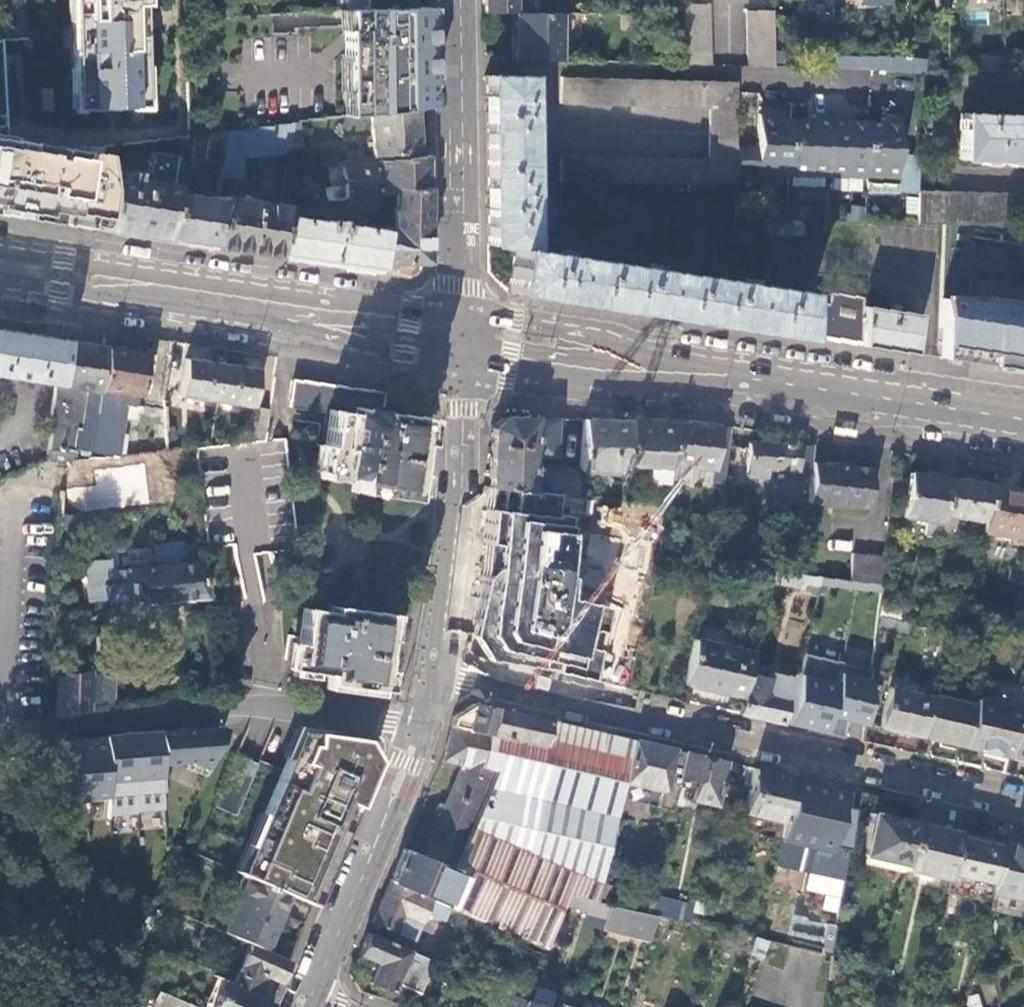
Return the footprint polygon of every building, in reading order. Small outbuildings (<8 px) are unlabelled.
[(14,40),(25,39),(24,0),(14,0),(15,21),(9,21),(10,40),(14,40)] [(58,109),(149,108),(148,0),(56,0),(58,109)] [(343,12),(411,9),(411,0),(343,0),(343,12)] [(530,13),(530,0),(483,0),(483,13),(513,13),(530,13)] [(685,66),(710,66),(709,4),(683,5),(685,66)] [(423,8),(411,9),(343,12),(341,12),(343,117),(368,114),(414,109),(425,108),(425,82),(423,8)] [(746,67),(774,68),(773,11),(745,12),(746,67)] [(514,61),(559,62),(559,13),(530,13),(513,13),(514,61)] [(624,28),(633,28),(634,13),(625,13),(624,28)] [(774,66),(833,68),(833,57),(775,55),(774,66)] [(833,57),(833,68),(856,67),(856,56),(833,56),(833,57)] [(915,59),(887,60),(888,72),(915,73),(915,59)] [(1012,64),(1012,74),(1023,74),(1023,64),(1012,64)] [(525,76),(484,75),(485,115),(486,223),(487,245),(513,249),(528,252),(525,76)] [(735,150),(737,82),(560,77),(560,88),(559,105),(709,108),(708,160),(558,157),(557,183),(734,187),(735,174),(735,150)] [(418,152),(414,109),(368,114),(371,158),(418,152)] [(959,112),(958,160),(981,160),(1023,162),(1023,115),(959,112)] [(787,175),(788,119),(774,118),(774,114),(756,113),(755,150),(754,175),(787,175)] [(826,178),(828,116),(810,115),(810,119),(788,119),(787,175),(790,176),(790,186),(821,187),(821,178),(826,178)] [(865,179),(867,122),(844,121),(844,116),(828,116),(826,178),(865,179)] [(918,193),(918,153),(897,153),(897,118),(882,117),(880,122),(867,122),(865,179),(865,193),(917,194),(918,193)] [(300,145),(298,123),(292,124),(288,146),(300,145)] [(292,124),(226,133),(221,165),(219,177),(239,179),(242,154),(288,151),(288,146),(292,124)] [(226,133),(179,139),(177,156),(176,166),(189,168),(189,164),(202,167),(203,162),(221,165),(226,133)] [(100,231),(108,177),(112,156),(0,141),(0,216),(100,231)] [(755,150),(735,150),(735,174),(754,175),(755,150)] [(108,177),(100,231),(124,235),(165,241),(171,196),(176,166),(177,156),(152,151),(148,173),(133,170),(131,181),(108,177)] [(427,169),(427,157),(340,168),(342,187),(323,189),(325,201),(345,199),(368,196),(393,194),(393,190),(427,190),(427,169)] [(752,190),(734,189),(734,219),(751,220),(752,190)] [(427,217),(427,190),(393,190),(393,194),(394,229),(427,234),(427,217)] [(1010,196),(917,194),(917,225),(1010,227),(1010,196)] [(187,244),(209,247),(215,202),(171,196),(165,241),(187,244)] [(281,206),(279,206),(216,196),(215,202),(209,247),(260,255),(274,257),(279,217),(281,206)] [(370,209),(368,196),(345,199),(347,216),(356,215),(356,211),(370,209)] [(322,223),(279,217),(274,257),(329,265),(374,272),(380,232),(336,225),(336,223),(323,221),(322,223)] [(802,221),(763,220),(763,236),(802,237),(802,221)] [(381,227),(380,232),(374,272),(404,276),(428,266),(428,245),(427,234),(394,229),(381,227)] [(528,252),(513,249),(506,293),(552,299),(644,313),(757,330),(786,335),(798,336),(800,297),(800,294),(764,288),(765,284),(756,283),(756,286),(657,271),(657,266),(649,265),(648,270),(566,257),(567,252),(558,251),(557,256),(528,252)] [(860,307),(861,297),(827,294),(826,299),(800,297),(798,336),(824,340),(859,345),(860,307)] [(937,357),(976,364),(1023,371),(1023,302),(1022,301),(1022,306),(939,299),(937,357)] [(860,307),(859,345),(884,349),(911,354),(917,315),(860,307)] [(45,383),(53,384),(60,340),(51,338),(0,331),(0,376),(45,383)] [(53,384),(47,428),(50,428),(46,450),(71,454),(72,449),(89,451),(105,346),(60,340),(53,384)] [(149,352),(105,346),(89,451),(116,454),(121,415),(133,417),(136,398),(142,399),(149,352)] [(216,401),(222,364),(185,359),(179,396),(216,401)] [(258,370),(222,364),(216,401),(253,406),(258,370)] [(349,485),(400,494),(412,416),(377,410),(380,392),(290,379),(286,407),(325,412),(316,472),(349,478),(349,485)] [(182,407),(164,406),(167,442),(185,440),(182,407)] [(268,408),(253,406),(249,433),(264,431),(268,408)] [(487,487),(528,491),(529,463),(530,454),(551,454),(553,417),(531,416),(502,416),(489,427),(488,462),(487,487)] [(578,467),(578,470),(623,473),(623,465),(629,419),(605,418),(582,418),(578,467)] [(653,419),(629,419),(623,465),(670,468),(670,464),(676,420),(653,419)] [(676,420),(670,464),(713,469),(711,482),(723,484),(730,427),(718,425),(718,424),(698,422),(676,420)] [(765,468),(810,471),(811,462),(812,445),(748,441),(746,476),(764,476),(765,468)] [(71,454),(46,450),(44,463),(63,465),(63,464),(70,463),(71,454)] [(70,463),(69,475),(87,473),(88,461),(70,463)] [(811,462),(810,471),(806,501),(865,507),(870,468),(845,465),(846,462),(833,461),(833,464),(811,462)] [(63,465),(62,475),(69,475),(70,463),(63,464),(63,465)] [(576,496),(578,470),(578,467),(529,463),(528,491),(565,495),(576,496)] [(668,477),(711,482),(713,469),(670,464),(670,468),(668,477)] [(925,519),(941,522),(942,514),(948,477),(949,473),(932,470),(931,475),(908,472),(902,516),(925,519)] [(948,477),(942,514),(984,520),(990,484),(948,477)] [(984,520),(982,532),(1023,538),(1023,490),(990,484),(984,520)] [(565,495),(487,487),(478,610),(470,651),(483,660),(599,682),(613,609),(579,601),(579,520),(561,518),(565,495)] [(923,535),(938,537),(941,522),(925,519),(923,535)] [(109,602),(110,610),(207,597),(203,560),(184,563),(181,543),(152,547),(154,567),(108,573),(106,563),(84,565),(88,603),(109,601),(109,602)] [(683,557),(658,553),(656,562),(682,566),(683,557)] [(879,585),(883,556),(850,553),(848,580),(879,585)] [(820,576),(770,569),(767,584),(816,592),(817,590),(820,576)] [(839,579),(820,576),(817,590),(837,594),(839,579)] [(931,595),(929,593),(927,607),(944,610),(947,598),(931,595)] [(322,682),(375,690),(386,614),(327,606),(327,612),(300,608),(295,643),(293,643),(289,669),(323,674),(322,682)] [(1014,608),(1012,621),(1023,623),(1023,610),(1014,608)] [(907,623),(879,617),(877,629),(905,634),(907,623)] [(753,650),(694,636),(683,683),(741,695),(746,673),(748,668),(749,668),(753,650)] [(804,652),(788,723),(823,731),(843,735),(847,718),(867,723),(872,667),(804,652)] [(56,677),(55,717),(88,711),(89,703),(90,674),(90,671),(56,677)] [(746,673),(741,695),(737,712),(758,715),(781,722),(791,678),(769,673),(767,677),(746,673)] [(95,674),(94,703),(112,704),(113,675),(95,674)] [(880,727),(920,736),(929,696),(889,687),(880,727)] [(973,704),(929,694),(929,696),(920,736),(963,745),(973,704)] [(1019,707),(975,697),(973,704),(963,745),(1008,756),(1018,709),(1019,707)] [(450,724),(490,734),(495,709),(474,703),(459,712),(452,716),(450,724)] [(515,713),(495,709),(490,734),(481,769),(495,772),(453,870),(439,902),(448,906),(543,948),(562,905),(567,894),(596,901),(623,781),(632,740),(593,731),(515,713)] [(1008,756),(1023,759),(1023,710),(1018,709),(1008,756)] [(490,734),(450,724),(442,759),(462,765),(422,856),(453,870),(495,772),(481,769),(490,734)] [(221,727),(157,731),(160,766),(187,763),(186,769),(203,777),(225,729),(221,727)] [(280,758),(284,759),(284,758),(290,761),(302,732),(291,730),(280,758)] [(160,766),(157,731),(130,733),(137,814),(164,810),(160,766)] [(360,739),(302,732),(290,761),(284,758),(284,759),(280,769),(261,814),(261,815),(266,818),(242,875),(245,877),(292,895),(312,905),(372,760),(368,754),(360,739)] [(108,816),(137,814),(130,733),(102,737),(107,798),(108,816)] [(102,737),(75,739),(80,801),(107,798),(102,737)] [(59,810),(80,801),(75,739),(46,745),(59,810)] [(655,745),(632,740),(623,781),(658,790),(654,808),(669,811),(677,776),(682,751),(655,745)] [(715,805),(725,761),(705,756),(682,751),(677,776),(696,780),(692,800),(715,805)] [(767,771),(753,767),(743,812),(784,821),(784,817),(794,777),(767,771)] [(804,779),(794,777),(784,817),(826,827),(836,786),(804,779)] [(854,791),(836,786),(826,827),(839,830),(835,855),(845,857),(854,791)] [(904,865),(914,822),(871,812),(861,854),(904,865)] [(233,871),(242,875),(266,818),(261,815),(261,814),(257,813),(233,871)] [(957,832),(914,822),(904,865),(903,870),(946,879),(948,873),(957,832)] [(1002,842),(957,832),(948,873),(992,883),(1002,842)] [(992,883),(990,893),(1023,900),(1023,847),(1002,842),(992,883)] [(422,856),(403,848),(397,863),(389,881),(439,902),(453,870),(422,856)] [(860,863),(902,873),(903,870),(904,865),(861,854),(860,863)] [(245,877),(222,933),(248,944),(268,952),(292,895),(245,877)] [(413,940),(425,912),(443,920),(448,906),(439,902),(389,881),(379,905),(371,923),(413,940)] [(596,901),(567,894),(562,905),(585,910),(583,913),(605,918),(610,904),(596,901)] [(688,922),(691,908),(668,903),(665,917),(688,922)] [(602,928),(651,939),(659,915),(610,904),(605,918),(602,928)] [(831,955),(835,924),(826,922),(821,953),(831,955)] [(417,995),(431,960),(367,933),(360,949),(357,955),(377,963),(368,982),(398,995),(402,988),(417,995)] [(768,940),(756,938),(754,937),(749,953),(762,957),(768,940)] [(248,944),(230,985),(250,994),(258,974),(278,983),(282,974),(287,961),(268,952),(248,944)] [(215,996),(221,999),(228,983),(215,977),(202,1006),(210,1006),(215,996)] [(221,999),(215,996),(210,1006),(260,1006),(263,1000),(250,994),(230,985),(229,987),(228,986),(229,984),(228,983),(221,999)] [(527,984),(519,1006),(541,1006),(530,1003),(536,987),(527,984)] [(518,1003),(492,993),(487,1006),(516,1006),(518,1003)] [(578,998),(565,994),(561,1006),(575,1006),(578,998)] [(968,998),(969,1006),(981,1006),(980,997),(968,998)]
